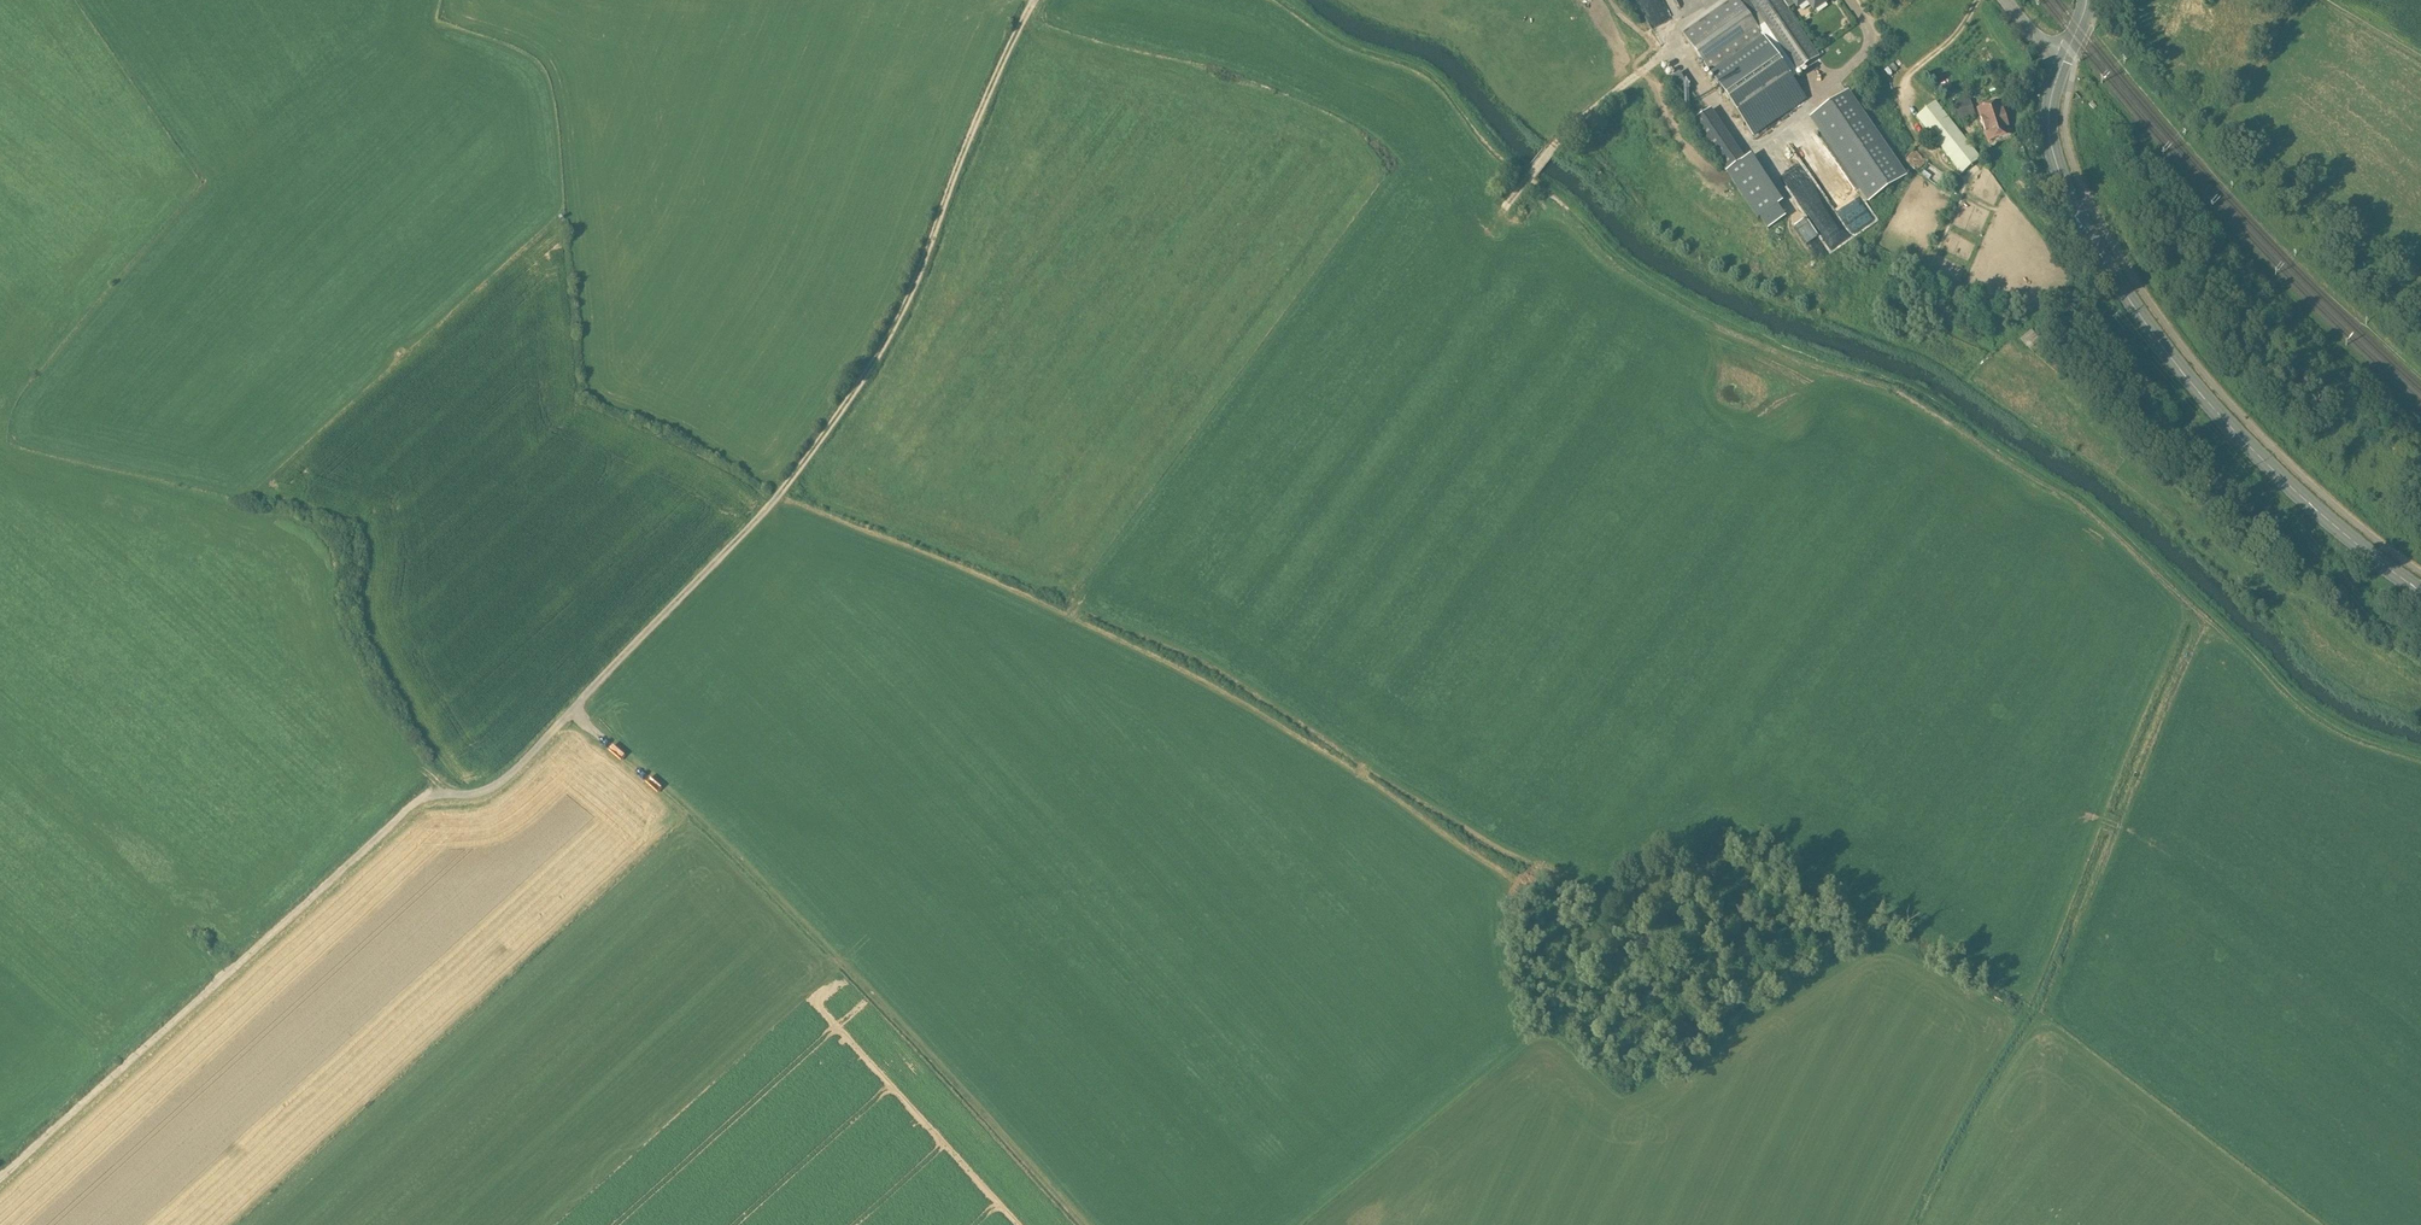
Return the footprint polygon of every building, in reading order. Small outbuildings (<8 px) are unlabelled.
[(1659,14),(1654,0),(1634,0),(1642,20),(1659,14)] [(1699,0),(1674,0),(1680,13),(1700,2),(1699,0)] [(1780,0),(1749,0),(1740,6),(1758,33),(1765,28),(1798,76),(1819,62),(1788,17),(1790,16),(1789,14),(1780,0)] [(1789,14),(1796,9),(1798,11),(1808,4),(1814,14),(1825,6),(1821,0),(1780,0),(1789,14)] [(1736,2),(1684,38),(1683,38),(1711,78),(1764,41),(1758,33),(1740,6),(1736,1),(1736,2)] [(1764,41),(1711,78),(1753,140),(1806,103),(1764,41)] [(1683,98),(1693,92),(1681,76),(1672,83),(1683,98)] [(1905,184),(1849,98),(1814,121),(1870,206),(1905,184)] [(2217,105),(2203,124),(2213,131),(2227,112),(2217,105)] [(1981,164),(1936,107),(1917,122),(1962,179),(1981,164)] [(2000,109),(1979,115),(1989,147),(2010,140),(2000,109)] [(1968,113),(1956,117),(1959,125),(1970,121),(1968,113)] [(1729,153),(1705,118),(1693,126),(1727,176),(1745,164),(1735,149),(1729,153)] [(2027,338),(2035,344),(2039,339),(2030,333),(2027,338)]
